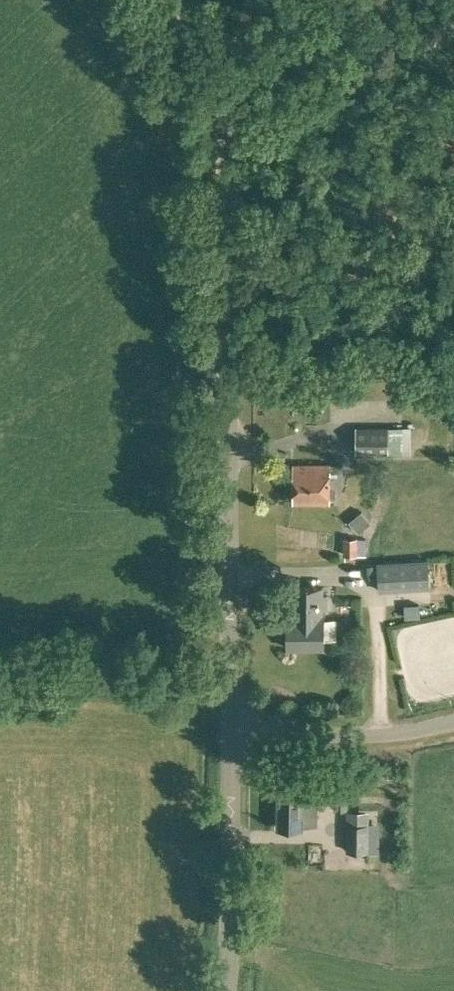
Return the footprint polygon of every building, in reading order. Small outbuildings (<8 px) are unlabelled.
[(356,427),(355,454),(389,454),(389,427),(356,427)] [(293,502),(329,502),(329,464),(293,464),(293,502)] [(342,555),(357,555),(357,537),(343,537),(342,555)] [(377,563),(379,589),(429,586),(427,560),(377,563)] [(287,647),(323,647),(323,613),(322,613),(322,607),(327,607),(327,594),(322,594),(322,587),(292,586),(292,613),(287,613),(287,647)] [(277,827),(301,827),(301,826),(318,826),(319,797),(302,797),(302,787),(278,787),(277,827)] [(345,852),(369,852),(369,823),(370,810),(346,809),(346,823),(345,852)]
